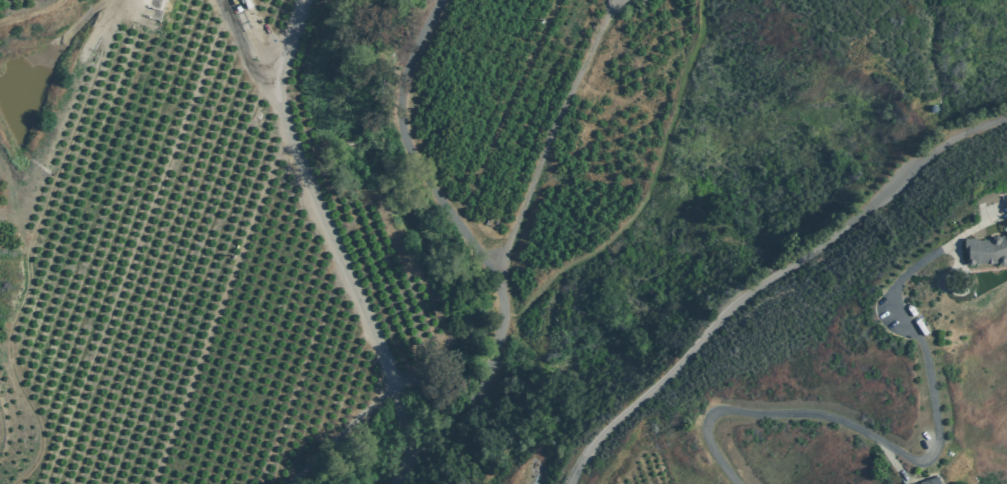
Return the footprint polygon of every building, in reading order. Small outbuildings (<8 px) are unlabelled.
[(993,240),(1006,235),(1006,260),(995,265),(965,266),(964,242),(993,240)] [(939,476),(920,482),(921,483),(941,483),(939,476)]
